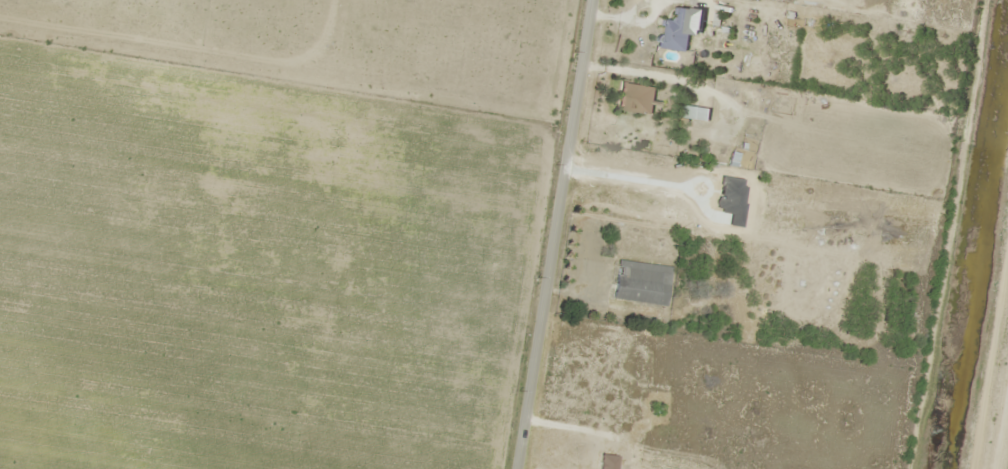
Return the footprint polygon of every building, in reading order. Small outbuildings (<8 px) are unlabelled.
[(686,52),(688,32),(700,34),(702,11),(679,8),(677,21),(666,20),(664,36),(655,35),(653,48),(686,52)] [(651,115),(655,87),(618,82),(614,111),(651,115)] [(636,212),(650,216),(653,205),(638,201),(636,212)] [(669,267),(615,260),(609,299),(664,307),(669,267)]
